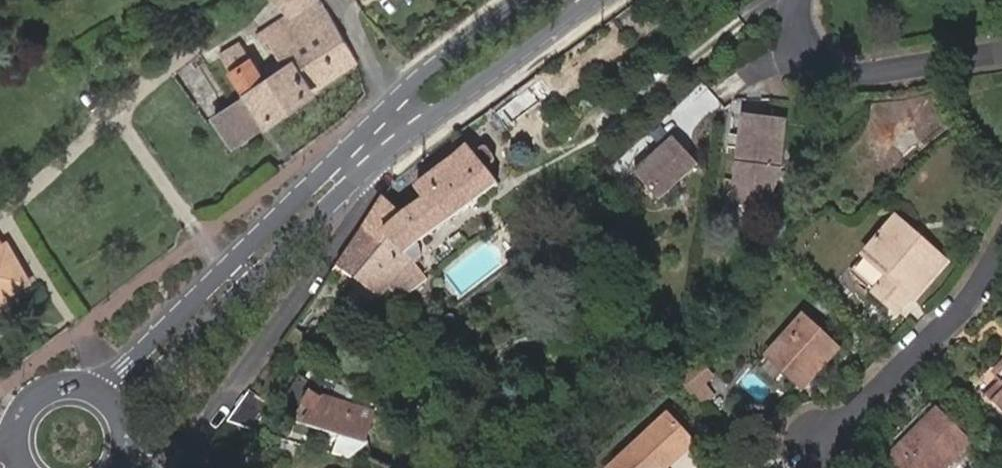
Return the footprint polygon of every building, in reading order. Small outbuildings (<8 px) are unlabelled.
[(293,18),(260,41),(275,63),(281,59),(291,73),(271,86),(244,45),(226,57),(251,95),(271,123),(361,62),(323,0),(277,0),(293,18)] [(251,95),(239,103),(217,118),(237,147),(271,123),(251,95)] [(792,126),(751,123),(750,141),(749,154),(747,193),(781,202),(789,176),(792,126)] [(750,141),(733,141),(732,153),(749,154),(750,141)] [(678,142),(638,177),(662,204),(702,169),(678,142)] [(389,232),(410,249),(416,244),(457,215),(500,183),(472,148),(419,189),(428,200),(406,216),(389,232)] [(350,250),(340,266),(371,287),(399,306),(429,278),(410,249),(389,232),(406,216),(386,195),(350,250)] [(926,240),(904,218),(899,224),(921,245),(926,240)] [(893,277),(878,292),(901,313),(915,298),(918,301),(952,264),(926,240),(921,245),(899,224),(869,255),(893,277)] [(0,245),(0,299),(30,282),(7,240),(3,243),(0,245)] [(855,270),(878,292),(893,277),(869,255),(855,270)] [(802,332),(779,354),(805,381),(828,359),(831,362),(843,351),(812,318),(800,329),(802,332)] [(699,402),(714,378),(694,365),(679,390),(699,402)] [(262,373),(228,418),(262,423),(285,390),(262,373)] [(999,397),(1001,394),(1001,377),(991,388),(999,397)] [(369,443),(378,414),(320,396),(313,392),(306,406),(316,413),(310,424),(369,443)] [(888,448),(894,454),(944,404),(937,397),(888,448)] [(894,454),(909,467),(944,467),(976,435),(944,404),(894,454)] [(663,421),(615,467),(667,467),(688,448),(663,421)] [(351,459),(354,445),(332,441),(330,455),(351,459)]
